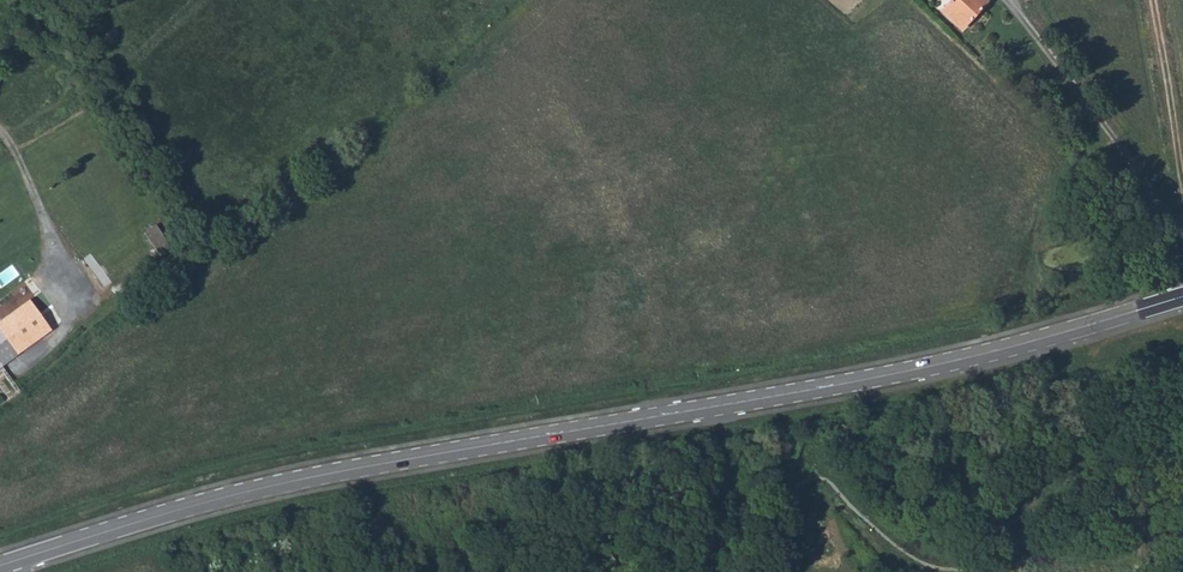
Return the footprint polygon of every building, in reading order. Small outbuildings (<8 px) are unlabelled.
[(940,12),(961,30),(987,2),(985,0),(951,0),(940,12)] [(153,229),(142,237),(156,259),(168,250),(153,229)] [(0,322),(0,368),(49,333),(29,301),(0,322)]
